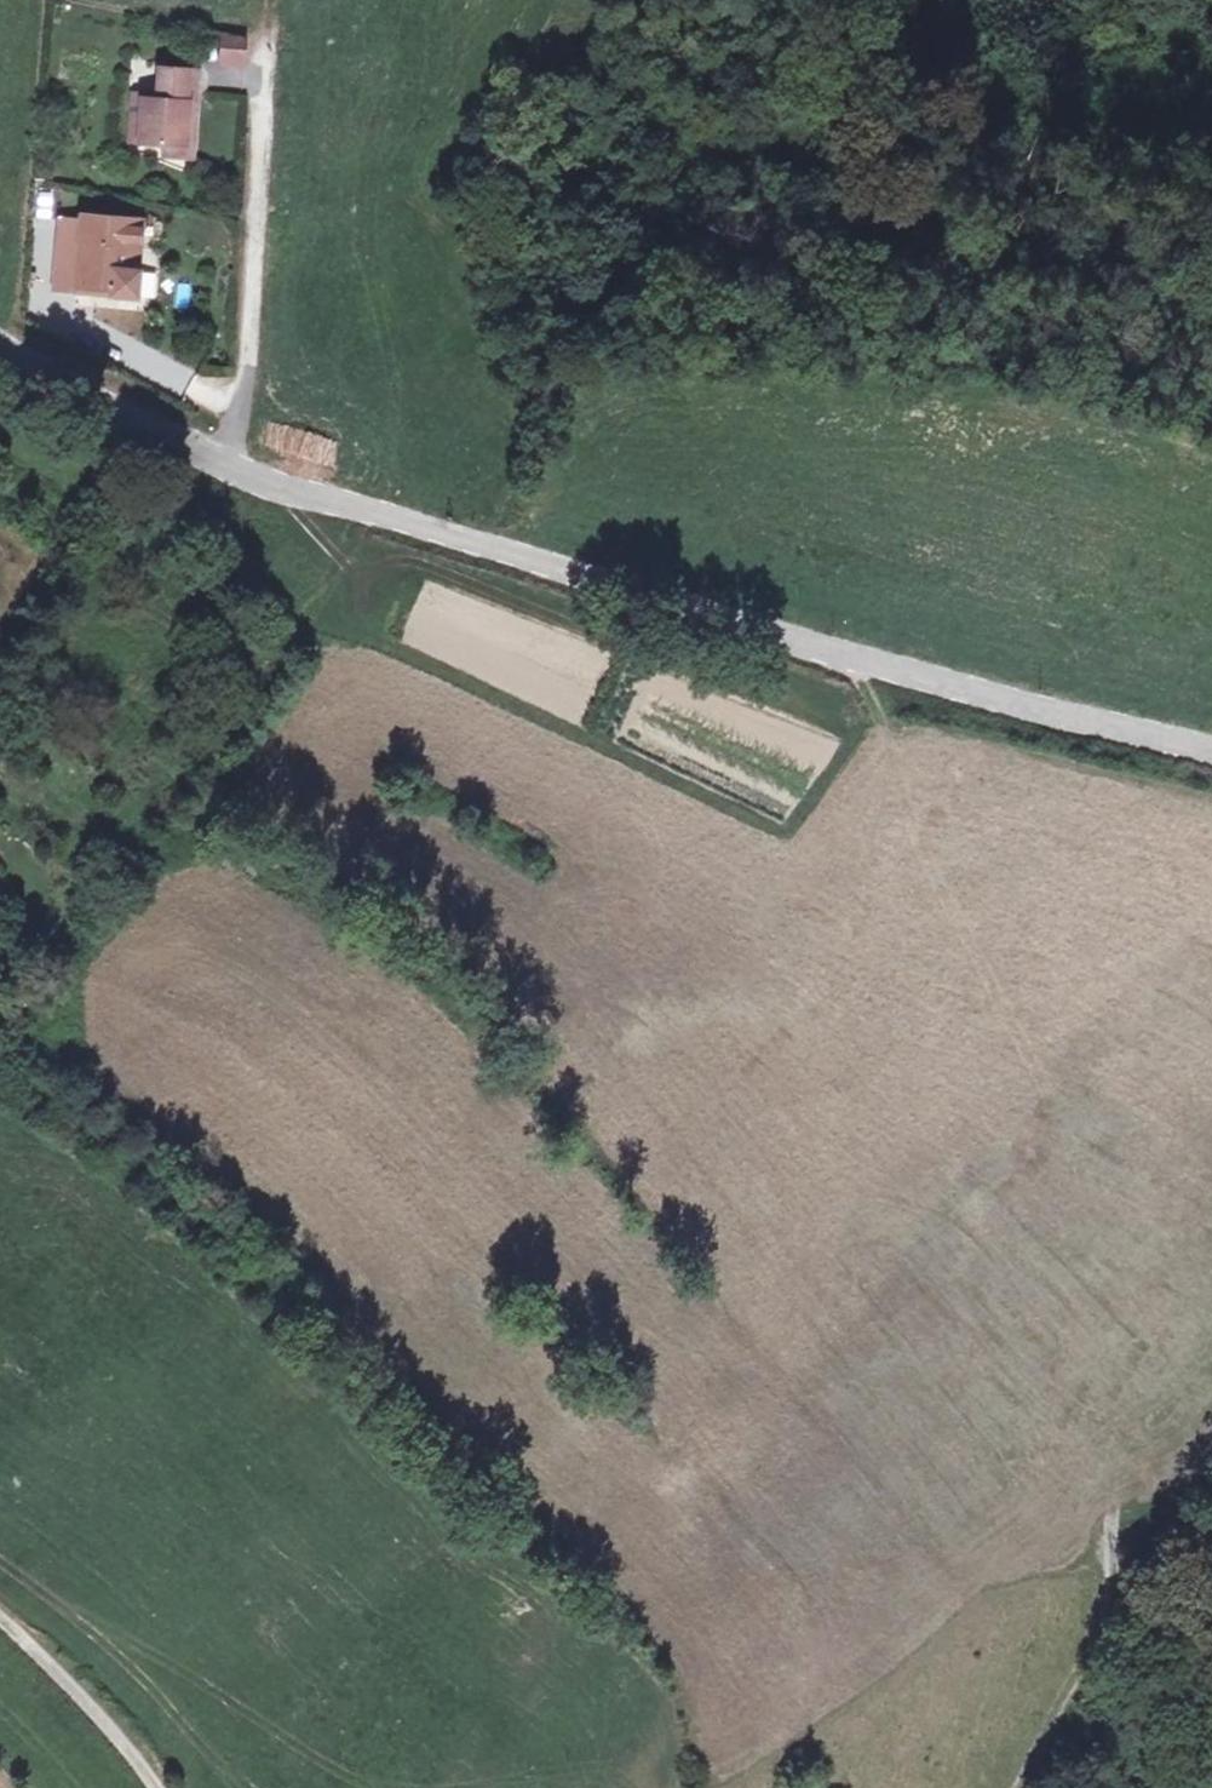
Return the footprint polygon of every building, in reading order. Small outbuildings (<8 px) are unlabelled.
[(251,44),(232,41),(228,71),(248,74),(251,44)] [(180,153),(182,154),(187,110),(194,111),(198,79),(159,74),(156,105),(141,104),(136,148),(161,151),(160,162),(179,164),(180,153)] [(141,104),(129,102),(124,147),(136,148),(141,104)] [(194,111),(187,110),(182,154),(180,153),(179,164),(188,165),(194,111)] [(90,306),(90,299),(109,301),(108,309),(149,314),(153,287),(138,285),(141,263),(155,265),(159,239),(99,231),(99,237),(75,233),(66,303),(90,306)] [(90,299),(90,306),(108,309),(109,301),(90,299)] [(8,848),(10,837),(0,835),(0,848),(8,848)] [(0,848),(0,873),(5,873),(8,848),(0,848)]
